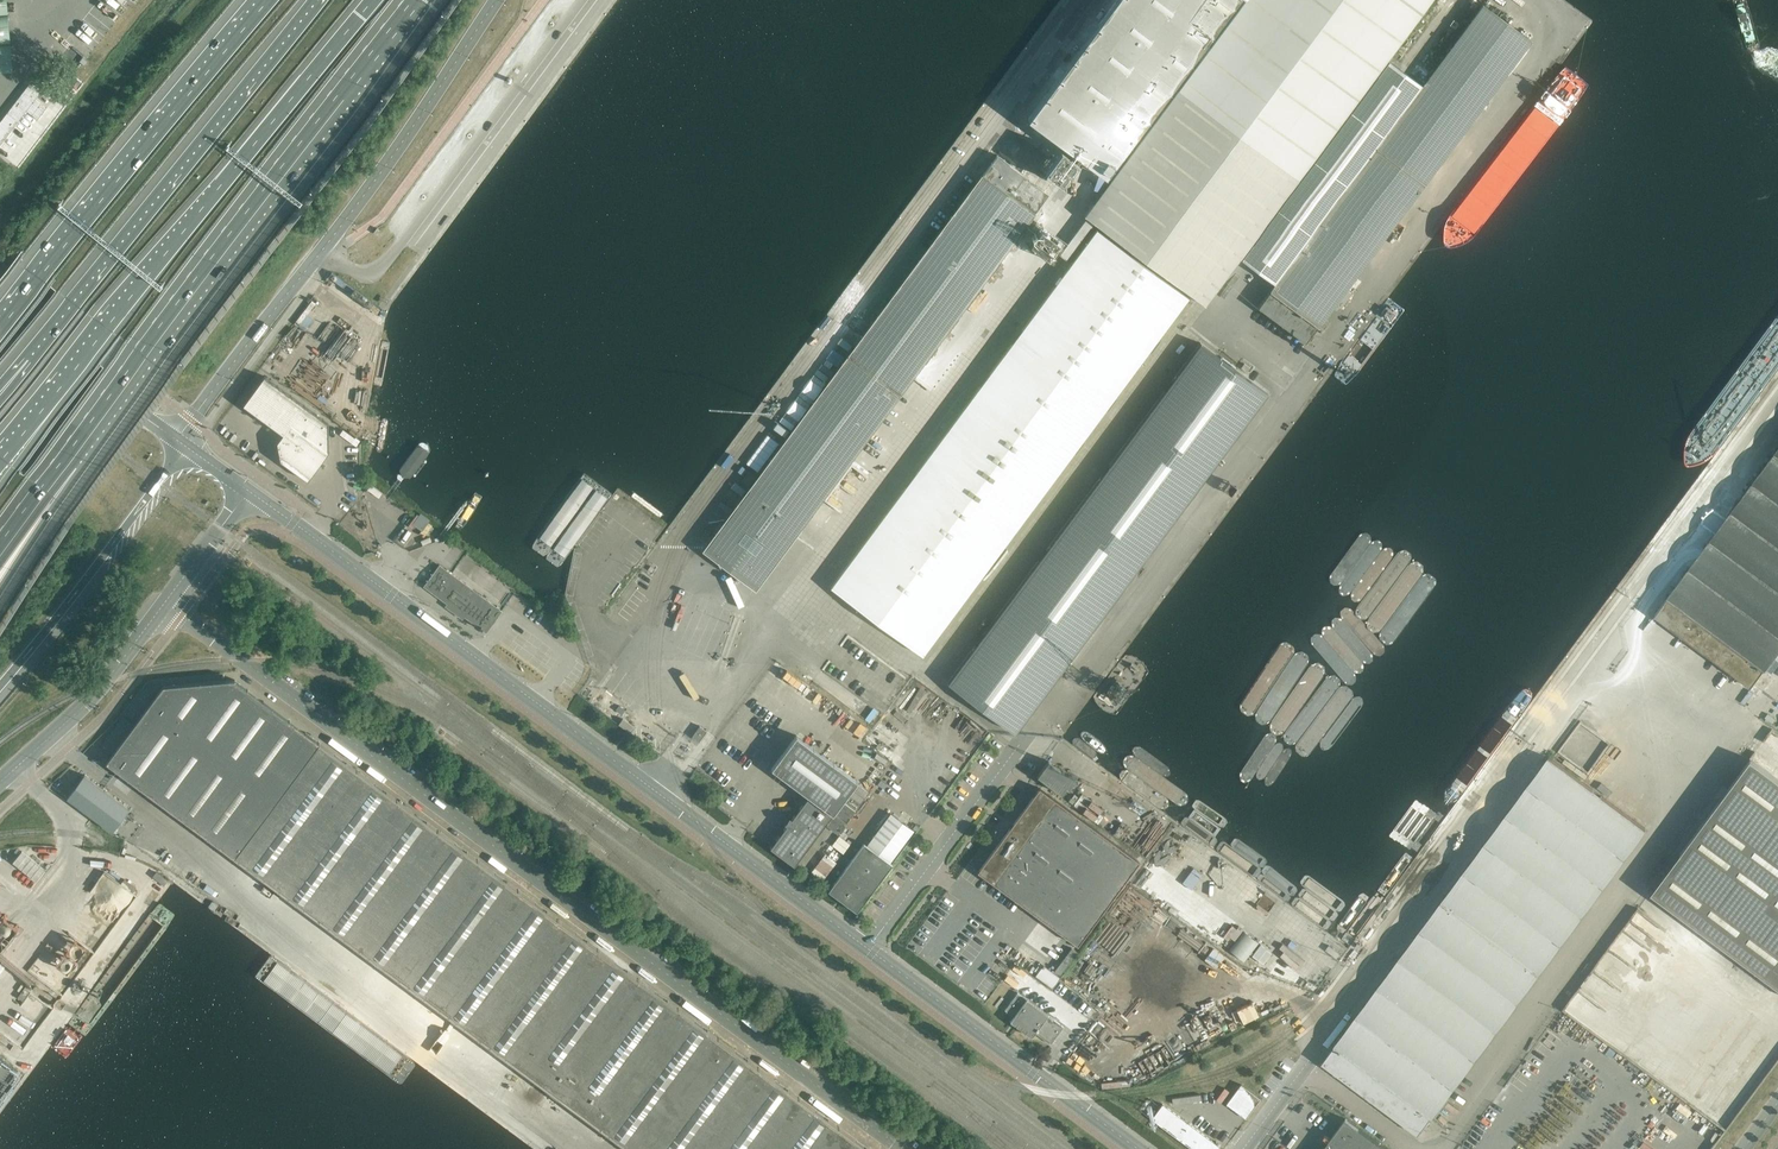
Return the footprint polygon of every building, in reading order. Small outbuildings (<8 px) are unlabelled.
[(7,0),(0,0),(0,13),(8,13),(7,0)] [(1028,119),(1037,125),(1106,177),(1195,57),(1200,60),(1085,215),(1087,217),(1191,294),(1205,305),(1240,259),(1388,59),(1417,19),(1392,0),(1117,0),(1028,119)] [(1483,4),(1422,85),(1275,285),(1258,307),(1305,342),(1531,40),(1483,4)] [(9,16),(0,16),(0,42),(11,41),(9,16)] [(11,44),(0,45),(0,72),(13,71),(11,44)] [(1240,259),(1275,285),(1422,85),(1388,59),(1240,259)] [(27,110),(38,119),(47,108),(36,99),(40,93),(29,84),(0,122),(0,146),(27,110)] [(1043,130),(1037,125),(1033,130),(1040,135),(1043,130)] [(901,393),(1034,213),(1035,213),(1035,212),(1049,193),(1004,160),(1004,159),(1003,160),(998,156),(998,155),(997,155),(983,174),(983,173),(982,174),(983,174),(849,355),(848,354),(848,355),(817,398),(813,394),(804,406),(809,409),(707,546),(758,584),(901,394),(901,395),(902,394),(901,393)] [(1083,170),(1088,164),(1085,161),(1080,168),(1083,170)] [(923,655),(1189,297),(1097,229),(831,587),(923,655)] [(1165,391),(1137,428),(1204,478),(1232,440),(1231,440),(1239,429),(1240,430),(1268,393),(1201,343),(1173,380),(1174,381),(1166,391),(1165,391)] [(257,415),(278,386),(265,376),(243,405),(257,415)] [(270,424),(291,395),(278,386),(257,415),(270,424)] [(283,434),(305,405),(291,395),(270,424),(283,434)] [(329,452),(329,423),(305,405),(283,434),(277,442),(281,460),(308,481),(323,460),(325,462),(330,454),(328,453),(329,452)] [(1102,475),(1074,513),(1141,563),(1169,525),(1168,525),(1176,514),(1177,515),(1204,478),(1137,428),(1110,465),(1111,466),(1103,476),(1102,475)] [(1763,468),(1742,497),(1721,526),(1699,555),(1678,583),(1667,598),(1714,632),(1701,649),(1705,652),(1708,655),(1721,638),(1764,669),(1773,657),(1777,650),(1777,449),(1763,468)] [(748,486),(756,476),(749,471),(742,481),(748,486)] [(422,530),(431,519),(421,511),(412,522),(422,530)] [(1039,560),(1011,597),(1078,647),(1106,610),(1105,610),(1113,599),(1114,600),(1141,563),(1074,513),(1047,550),(1047,551),(1040,561),(1039,560)] [(428,580),(424,586),(432,592),(448,603),(446,605),(452,610),(452,611),(454,613),(455,613),(456,612),(463,618),(465,616),(480,627),(480,628),(481,628),(482,629),(482,628),(486,632),(497,617),(502,611),(501,610),(466,584),(440,565),(438,567),(432,575),(431,576),(430,578),(429,579),(428,580)] [(976,645),(948,683),(1015,732),(1043,695),(1042,695),(1050,684),(1051,685),(1078,647),(1011,597),(983,635),(984,635),(977,646),(976,645)] [(1693,644),(1701,649),(1714,632),(1667,598),(1654,615),(1655,616),(1655,615),(1659,618),(1668,625),(1677,632),(1693,644)] [(1751,687),(1764,669),(1755,663),(1747,657),(1738,650),(1730,644),(1721,638),(1708,655),(1717,661),(1725,668),(1730,671),(1734,674),(1738,677),(1742,680),(1747,683),(1750,686),(1750,687),(1751,687)] [(687,1014),(661,995),(658,993),(654,990),(650,987),(621,965),(581,936),(541,906),(501,876),(460,846),(421,817),(380,787),(340,757),(301,728),(294,724),(253,693),(239,683),(234,679),(173,685),(164,686),(135,725),(114,753),(107,762),(117,770),(131,780),(169,808),(209,838),(253,871),(295,901),(336,932),(375,961),(415,991),(456,1021),(495,1050),(538,1082),(576,1110),(614,1138),(629,1148),(869,1148),(861,1144),(821,1114),(781,1084),(741,1055),(701,1025),(687,1014)] [(933,691),(925,702),(934,708),(941,697),(933,691)] [(1753,695),(1750,693),(1742,703),(1745,705),(1753,695)] [(955,724),(964,713),(947,699),(938,711),(955,724)] [(135,704),(126,716),(132,720),(140,708),(135,704)] [(1776,721),(1768,715),(1765,719),(1773,725),(1776,721)] [(114,753),(135,725),(123,716),(102,744),(114,753)] [(623,719),(619,724),(629,731),(630,732),(634,727),(623,719)] [(700,726),(692,736),(699,741),(707,731),(700,726)] [(652,743),(657,736),(649,730),(644,737),(652,743)] [(794,865),(858,781),(796,735),(772,768),(777,772),(809,796),(792,819),(789,817),(785,823),(787,825),(770,847),(794,865)] [(699,741),(692,736),(689,739),(697,745),(699,741)] [(1635,843),(1646,829),(1597,792),(1549,757),(1537,773),(1517,799),(1495,830),(1475,857),(1455,884),(1446,895),(1441,902),(1433,914),(1411,943),(1393,967),(1389,972),(1371,996),(1348,1027),(1335,1045),(1379,1078),(1387,1084),(1432,1117),(1443,1101),(1465,1071),(1486,1043),(1507,1015),(1528,986),(1550,957),(1571,930),(1593,899),(1615,870),(1635,843)] [(1751,759),(1651,892),(1777,986),(1777,779),(1751,759)] [(1076,779),(1074,777),(1072,775),(1069,774),(1066,773),(1065,774),(1063,772),(1063,771),(1049,761),(1037,776),(1061,794),(1066,787),(1068,789),(1069,789),(1069,788),(1069,787),(1070,786),(1070,785),(1071,784),(1072,784),(1073,783),(1074,782),(1076,782),(1077,782),(1077,781),(1076,781),(1076,779)] [(68,797),(68,798),(113,831),(115,828),(120,822),(122,823),(123,824),(126,820),(123,818),(130,808),(102,788),(85,775),(68,797)] [(68,792),(70,794),(78,784),(75,782),(68,792)] [(826,824),(838,833),(869,792),(857,783),(826,824)] [(1078,943),(1139,861),(1046,792),(1048,790),(1044,787),(1042,789),(1041,788),(1039,787),(1034,794),(1011,825),(977,870),(1078,943)] [(891,813),(867,845),(890,862),(914,830),(906,824),(905,824),(899,820),(899,819),(899,818),(891,813)] [(857,912),(891,866),(892,864),(890,862),(867,845),(864,843),(828,891),(838,898),(843,902),(857,912)] [(22,851),(13,862),(31,877),(33,878),(36,881),(45,870),(22,851)] [(1216,860),(1207,853),(1199,864),(1208,871),(1216,860)] [(97,899),(114,899),(115,873),(97,873),(97,899)] [(1237,938),(1245,927),(1229,915),(1221,927),(1237,938)] [(1255,940),(1243,931),(1230,950),(1244,960),(1258,942),(1255,940)] [(1271,951),(1260,943),(1252,955),(1262,963),(1271,951)] [(1064,944),(1051,961),(1063,970),(1076,952),(1064,944)] [(1283,947),(1280,951),(1301,967),(1304,962),(1283,947)] [(1330,947),(1326,952),(1337,960),(1340,955),(1330,947)] [(1283,954),(1279,959),(1297,972),(1301,967),(1283,954)] [(1060,977),(1043,965),(1036,976),(1052,988),(1060,977)] [(1018,992),(1005,1010),(1014,1016),(1010,1021),(1017,1026),(1031,1037),(1033,1034),(1035,1032),(1048,1042),(1051,1044),(1063,1026),(1048,1015),(1049,1014),(1027,998),(1026,999),(1018,992)] [(1248,1020),(1258,1015),(1252,1002),(1241,1007),(1248,1020)] [(1582,1035),(1570,1026),(1561,1037),(1574,1046),(1582,1035)] [(1574,1053),(1561,1044),(1553,1054),(1566,1063),(1574,1053)] [(1362,1092),(1367,1095),(1376,1082),(1379,1078),(1335,1045),(1322,1062),(1322,1063),(1323,1063),(1327,1066),(1336,1072),(1344,1079),(1362,1092)] [(1589,1065),(1579,1058),(1572,1068),(1581,1075),(1589,1065)] [(1387,1084),(1379,1078),(1367,1095),(1374,1101),(1387,1084)] [(1246,1118),(1260,1098),(1241,1084),(1234,1092),(1226,1104),(1246,1118)] [(1377,1097),(1374,1101),(1378,1104),(1387,1111),(1396,1117),(1406,1125),(1408,1127),(1418,1134),(1430,1119),(1432,1117),(1387,1084),(1377,1097)] [(1232,1092),(1228,1089),(1219,1100),(1224,1103),(1232,1092)] [(1198,1100),(1197,1095),(1197,1094),(1172,1098),(1172,1101),(1173,1104),(1198,1100)] [(1220,1146),(1166,1106),(1162,1103),(1162,1104),(1160,1106),(1151,1118),(1193,1148),(1218,1148),(1220,1147),(1220,1146)] [(1356,1126),(1346,1118),(1337,1130),(1328,1141),(1323,1148),(1387,1148),(1356,1126)] [(1434,1124),(1430,1130),(1434,1133),(1439,1127),(1434,1124)]
